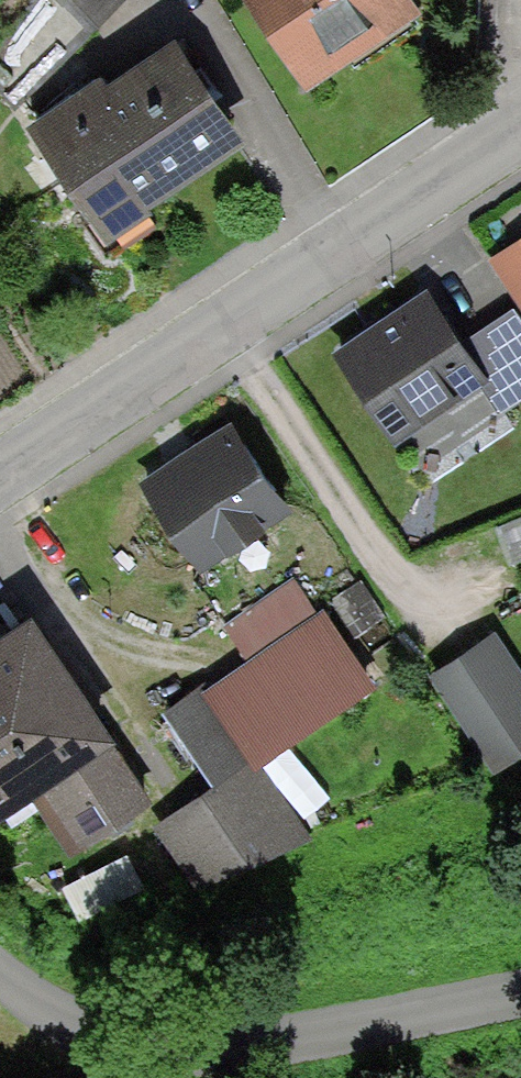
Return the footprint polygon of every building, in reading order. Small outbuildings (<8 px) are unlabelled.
[(312,78),(417,11),(410,0),(262,0),(312,78)] [(99,85),(38,125),(105,226),(237,138),(179,52),(108,99),(99,85)] [(501,259),(520,289),(520,246),(501,259)] [(462,342),(426,291),(334,354),(394,442),(487,379),(462,342)] [(462,342),(487,379),(503,403),(520,391),(520,315),(515,306),(462,342)] [(235,422),(147,478),(201,562),(289,505),(235,422)] [(362,576),(332,596),(362,640),(392,620),(362,576)] [(368,686),(295,580),(227,626),(252,662),(217,686),(265,756),(368,686)] [(0,640),(0,802),(38,776),(85,846),(153,799),(30,619),(0,640)] [(440,674),(495,751),(520,733),(520,674),(494,636),(440,674)] [(300,837),(204,695),(175,714),(224,787),(168,825),(202,882),(300,837)]
